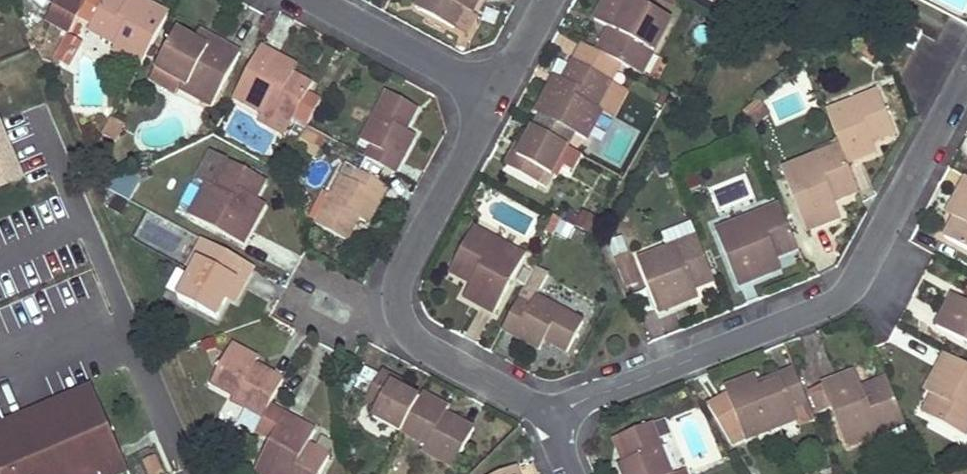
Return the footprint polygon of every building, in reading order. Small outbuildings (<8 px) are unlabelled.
[(85,6),(73,0),(60,0),(48,23),(70,35),(78,19),(85,6)] [(106,0),(89,0),(85,6),(78,19),(91,26),(106,0)] [(169,16),(140,0),(136,8),(128,3),(122,0),(106,0),(91,26),(89,32),(117,47),(113,53),(140,67),(169,16)] [(417,8),(455,29),(469,2),(476,6),(480,0),(422,0),(417,8)] [(596,20),(613,30),(600,54),(620,65),(638,74),(649,50),(656,53),(673,21),(642,3),(643,0),(607,0),(596,20)] [(476,6),(469,2),(455,29),(468,36),(483,9),(476,6)] [(281,15),(276,23),(291,32),(297,23),(281,15)] [(176,31),(148,81),(181,99),(184,93),(211,108),(241,55),(209,38),(204,47),(196,42),(176,31)] [(201,34),(196,42),(204,47),(209,38),(201,34)] [(924,34),(915,50),(922,54),(930,37),(924,34)] [(80,45),(68,38),(56,60),(68,67),(80,45)] [(553,83),(537,113),(543,116),(576,135),(584,140),(602,110),(597,108),(620,65),(600,54),(584,45),(564,80),(560,87),(553,83)] [(262,49),(233,100),(262,116),(265,111),(291,126),(294,120),(308,94),(312,88),(294,78),(286,73),(290,65),(262,49)] [(649,50),(638,74),(643,77),(656,53),(649,50)] [(290,65),(286,73),(294,78),(298,70),(290,65)] [(557,75),(553,83),(560,87),(564,80),(557,75)] [(879,90),(828,112),(842,146),(845,154),(849,163),(879,152),(876,143),(896,133),(879,90)] [(322,102),(308,94),(294,120),(307,128),(322,102)] [(372,148),(366,160),(394,176),(414,139),(406,134),(417,112),(389,97),(362,143),(372,148)] [(743,110),(753,126),(769,116),(759,100),(743,110)] [(284,139),(291,126),(265,111),(262,116),(258,124),(284,139)] [(543,116),(536,129),(569,147),(576,135),(543,116)] [(111,121),(103,136),(117,144),(125,129),(111,121)] [(25,179),(3,125),(0,126),(0,189),(25,179)] [(327,138),(307,128),(296,147),(316,158),(327,138)] [(569,147),(536,129),(527,145),(520,158),(515,155),(509,167),(546,188),(569,147)] [(522,143),(515,155),(520,158),(527,145),(522,143)] [(842,146),(817,155),(820,164),(845,154),(842,146)] [(208,185),(192,216),(245,244),(263,212),(253,207),(257,200),(267,181),(211,150),(196,178),(208,185)] [(817,155),(783,168),(808,231),(842,218),(836,203),(861,192),(849,163),(845,154),(820,164),(817,155)] [(365,226),(386,188),(359,173),(352,185),(343,180),(316,228),(344,243),(356,222),(365,226)] [(953,206),(962,211),(957,220),(947,237),(966,248),(966,181),(953,206)] [(257,200),(253,207),(263,212),(267,205),(257,200)] [(801,251),(782,206),(718,232),(740,287),(774,273),(770,264),(778,260),(801,251)] [(953,206),(948,215),(957,220),(962,211),(953,206)] [(563,222),(557,218),(550,232),(556,235),(563,222)] [(475,228),(471,236),(492,247),(497,240),(475,228)] [(471,236),(450,273),(473,285),(465,298),(494,316),(527,257),(497,240),(492,247),(471,236)] [(698,237),(639,260),(661,314),(693,300),(690,292),(697,290),(716,282),(698,237)] [(196,270),(180,298),(217,319),(228,300),(233,290),(241,294),(255,268),(204,240),(189,267),(196,270)] [(628,256),(617,260),(627,284),(637,280),(628,256)] [(770,264),(774,273),(782,270),(778,260),(770,264)] [(233,290),(228,300),(235,304),(241,294),(233,290)] [(697,290),(690,292),(693,300),(700,298),(697,290)] [(937,326),(966,342),(966,301),(955,295),(937,326)] [(520,300),(504,328),(541,347),(546,342),(568,354),(585,323),(534,297),(529,306),(520,300)] [(231,345),(212,383),(235,397),(234,401),(254,411),(248,422),(260,429),(269,411),(286,381),(255,364),(258,359),(231,345)] [(947,353),(931,383),(939,387),(934,395),(924,415),(966,438),(966,364),(947,353)] [(737,446),(747,440),(799,419),(795,409),(809,404),(796,370),(782,376),(784,380),(763,389),(757,376),(727,388),(729,394),(711,405),(737,446)] [(384,372),(367,401),(380,408),(376,417),(403,432),(421,399),(404,391),(393,385),(396,379),(384,372)] [(857,372),(811,390),(821,415),(833,410),(849,449),(884,435),(880,427),(904,417),(888,379),(864,388),(857,372)] [(396,379),(393,385),(404,391),(408,386),(396,379)] [(931,383),(927,391),(934,395),(939,387),(931,383)] [(69,409),(98,397),(95,389),(66,401),(69,409)] [(421,399),(403,432),(427,445),(424,452),(454,468),(475,430),(447,415),(450,409),(423,394),(421,399)] [(0,428),(0,473),(125,473),(130,472),(98,397),(69,409),(30,425),(32,431),(14,439),(8,425),(0,428)] [(69,409),(66,401),(8,425),(14,439),(32,431),(30,425),(69,409)] [(255,473),(256,473),(322,473),(331,457),(309,446),(316,432),(286,416),(284,419),(269,411),(260,429),(259,430),(274,438),(255,473)] [(904,417),(880,427),(884,435),(907,425),(904,417)] [(621,436),(630,459),(620,464),(624,473),(673,473),(651,423),(621,436)] [(146,464),(151,473),(166,473),(158,458),(146,464)]
